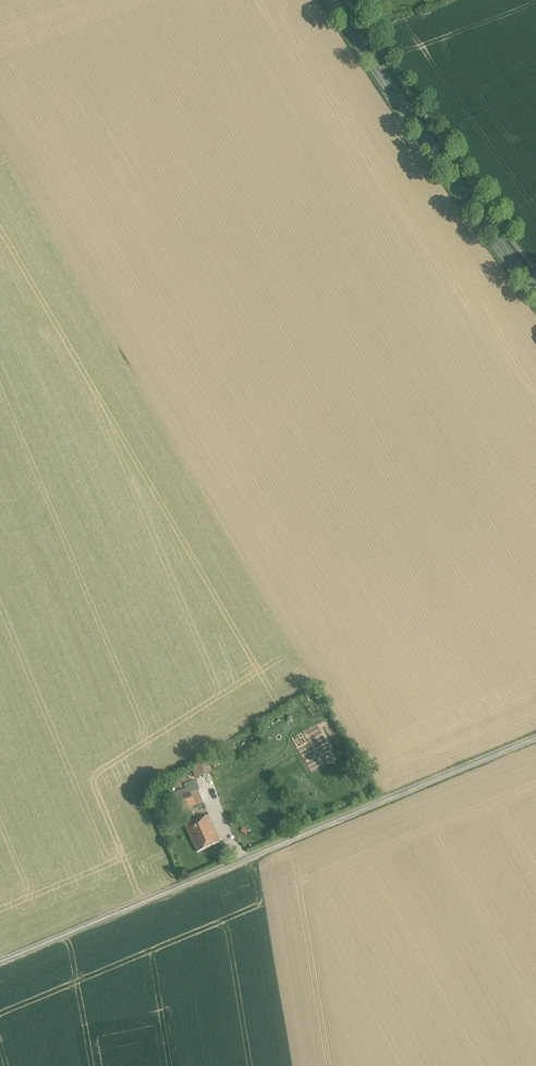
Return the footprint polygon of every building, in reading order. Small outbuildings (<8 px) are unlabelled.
[(207,762),(193,767),(196,777),(210,772),(207,762)] [(187,789),(189,788),(198,785),(196,780),(186,784),(187,789)] [(187,789),(175,793),(180,810),(194,805),(191,792),(189,788),(187,789)] [(203,801),(199,789),(191,792),(194,805),(203,801)] [(207,815),(186,825),(190,834),(198,830),(202,838),(215,832),(207,815)] [(215,832),(202,838),(198,830),(190,834),(198,852),(219,842),(215,832)]
